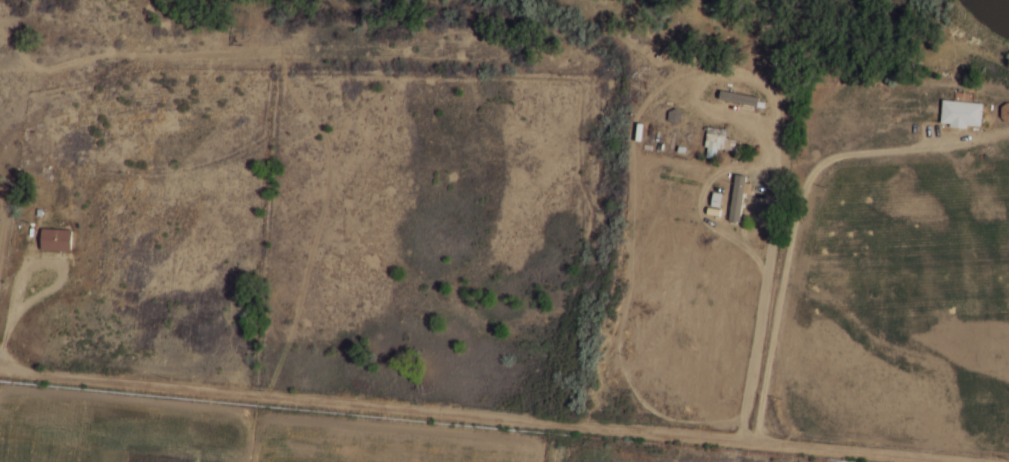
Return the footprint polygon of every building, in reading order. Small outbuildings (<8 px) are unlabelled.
[(737,140),(726,138),(727,130),(708,127),(704,158),(717,159),(718,150),(735,151),(737,140)] [(752,201),(755,173),(736,171),(734,200),(752,201)] [(73,230),(41,230),(41,251),(73,251),(73,230)]
